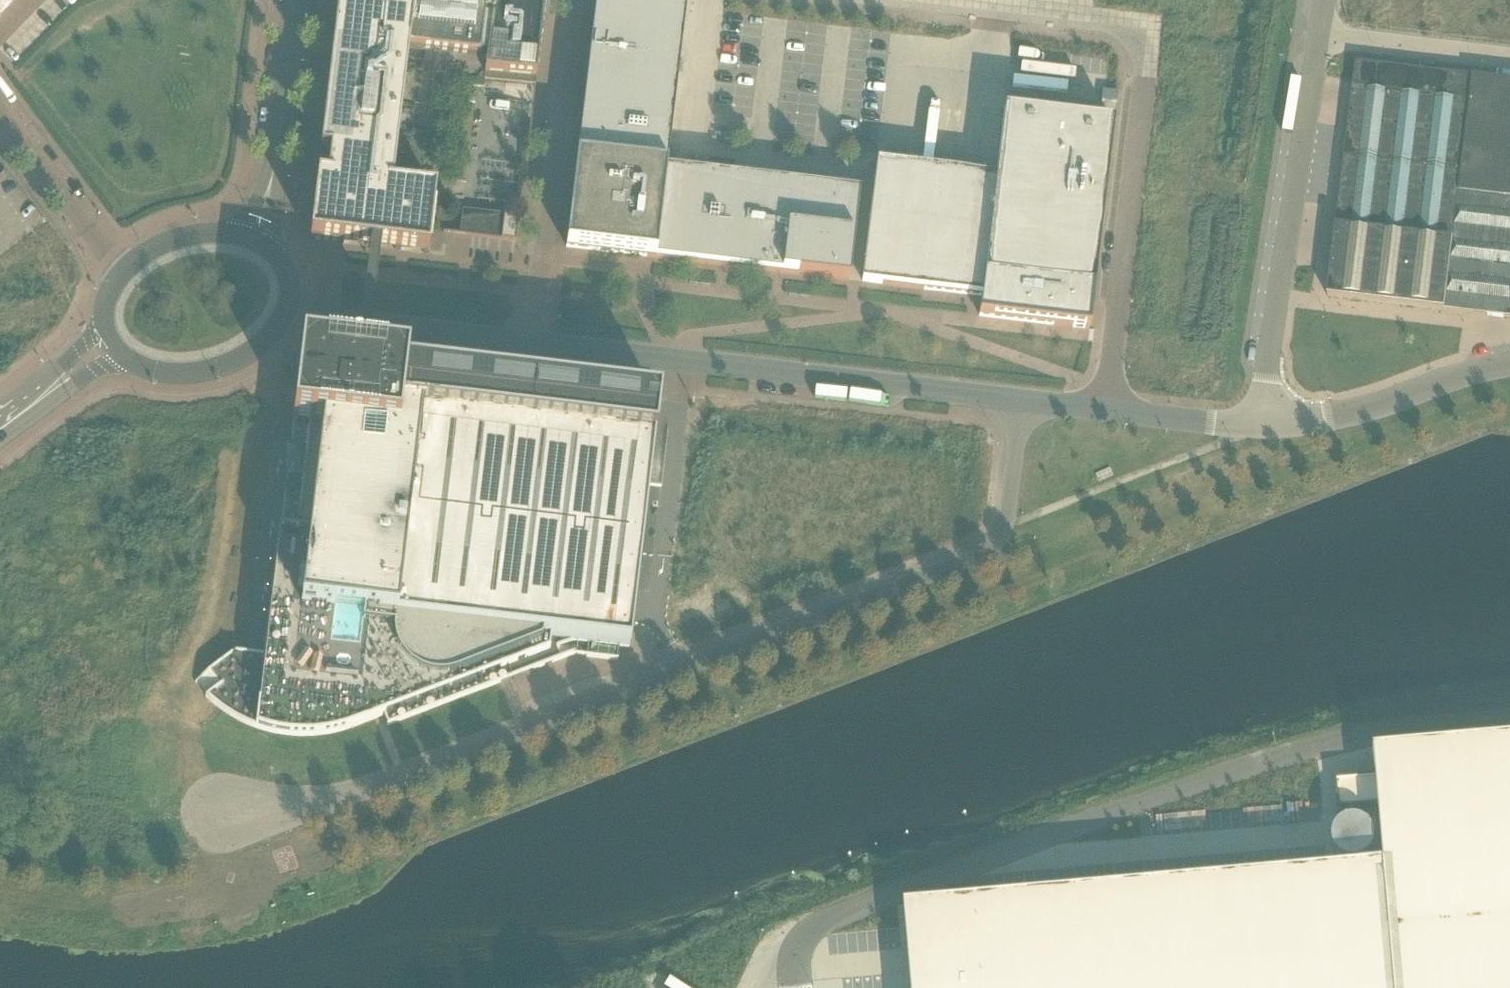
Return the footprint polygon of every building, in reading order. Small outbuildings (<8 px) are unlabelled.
[(14,0),(0,0),(0,16),(14,0)] [(428,254),(431,227),(435,198),(435,193),(392,188),(409,49),(480,57),(481,56),(487,57),(484,79),(535,85),(545,3),(519,0),(338,0),(320,154),(330,155),(327,180),(317,179),(310,240),(428,254)] [(849,281),(860,191),(859,191),(666,168),(686,0),(595,0),(566,247),(849,281)] [(1102,91),(1101,101),(1115,103),(1116,103),(1117,93),(1102,91)] [(861,282),(861,283),(885,285),(981,297),(978,317),(1089,330),(1114,123),(1113,123),(1003,110),(995,176),(876,161),(861,282)] [(517,229),(518,217),(504,215),(503,228),(517,229)] [(515,241),(517,229),(503,228),(501,240),(515,241)] [(356,250),(353,269),(363,271),(366,251),(356,250)] [(350,729),(354,728),(383,716),(387,726),(424,712),(500,683),(500,682),(502,666),(533,670),(575,654),(574,653),(570,644),(575,642),(577,643),(619,648),(629,649),(635,602),(639,567),(650,468),(654,441),(659,400),(406,370),(406,364),(301,351),(292,424),(308,426),(296,531),(278,529),(269,609),(255,728),(258,729),(261,730),(264,731),(267,732),(270,733),(273,733),(276,734),(279,735),(282,735),(285,736),(288,736),(291,736),(294,737),(297,737),(300,737),(304,737),(308,737),(311,737),(315,736),(319,736),(322,736),(326,735),(329,734),(333,734),(336,733),(340,732),(343,731),(347,730),(350,729)] [(1495,435),(1493,447),(1509,450),(1509,437),(1495,435)] [(204,713),(252,714),(253,659),(199,658),(198,685),(204,685),(204,713)] [(907,910),(914,987),(1509,987),(1509,742),(1375,754),(1377,778),(1336,782),(1339,812),(1380,808),(1385,867),(951,905),(951,906),(907,910)]
